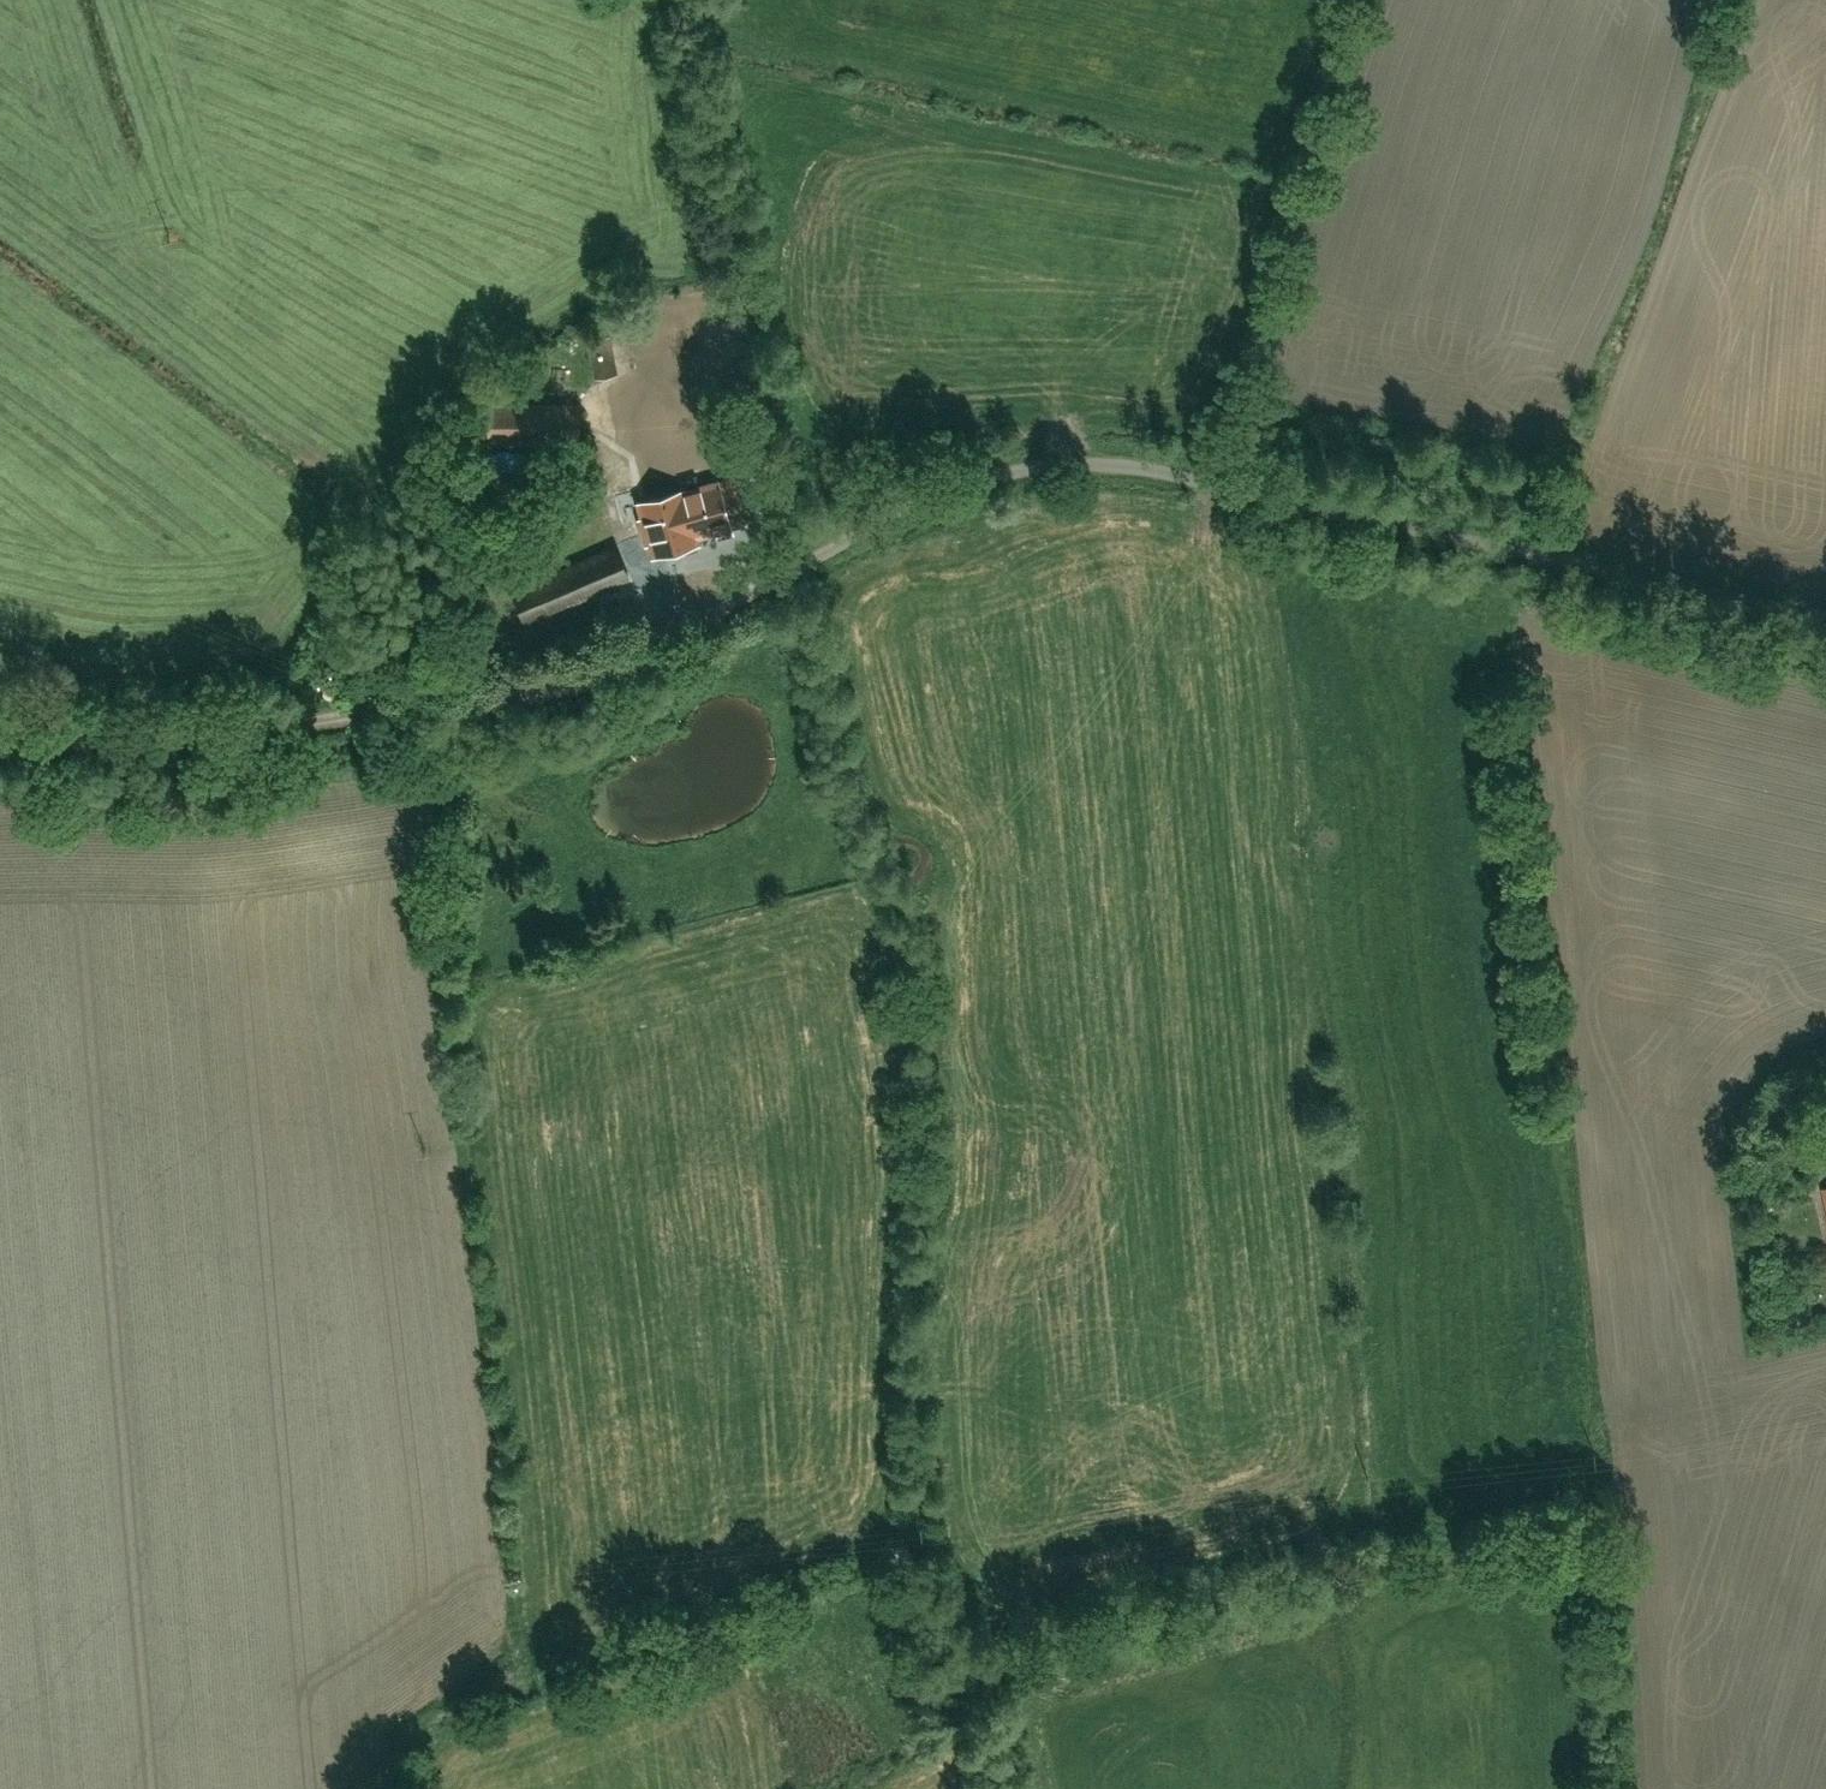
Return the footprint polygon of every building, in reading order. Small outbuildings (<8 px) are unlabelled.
[(650,389),(654,543),(726,542),(723,388),(650,389)] [(490,396),(488,451),(579,454),(581,399),(490,396)] [(616,541),(512,586),(532,633),(636,588),(616,541)]
